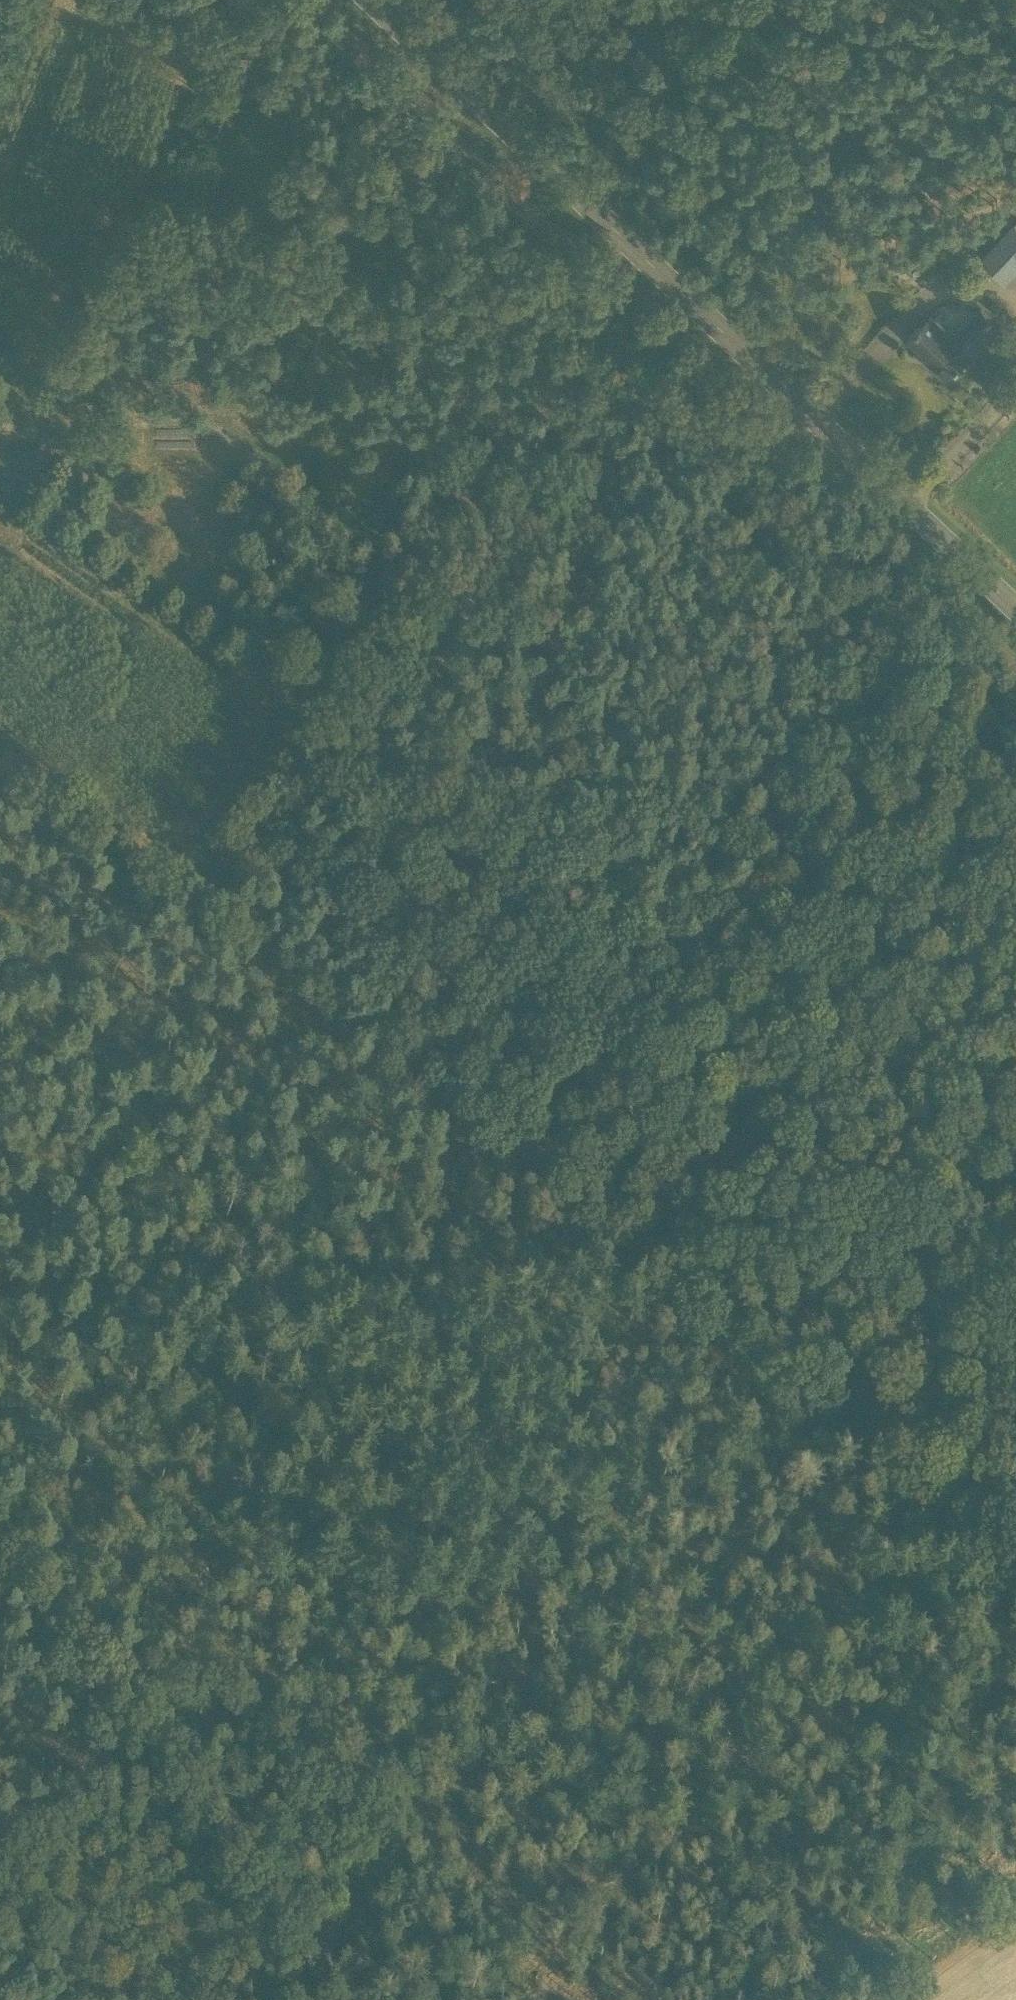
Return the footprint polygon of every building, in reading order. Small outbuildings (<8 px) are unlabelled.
[(1015,225),(982,260),(1006,282),(1012,275),(1015,280),(1015,224),(1015,225)] [(931,316),(920,327),(908,338),(936,364),(933,366),(947,379),(972,353),(970,352),(997,323),(981,308),(954,337),(931,316)]
